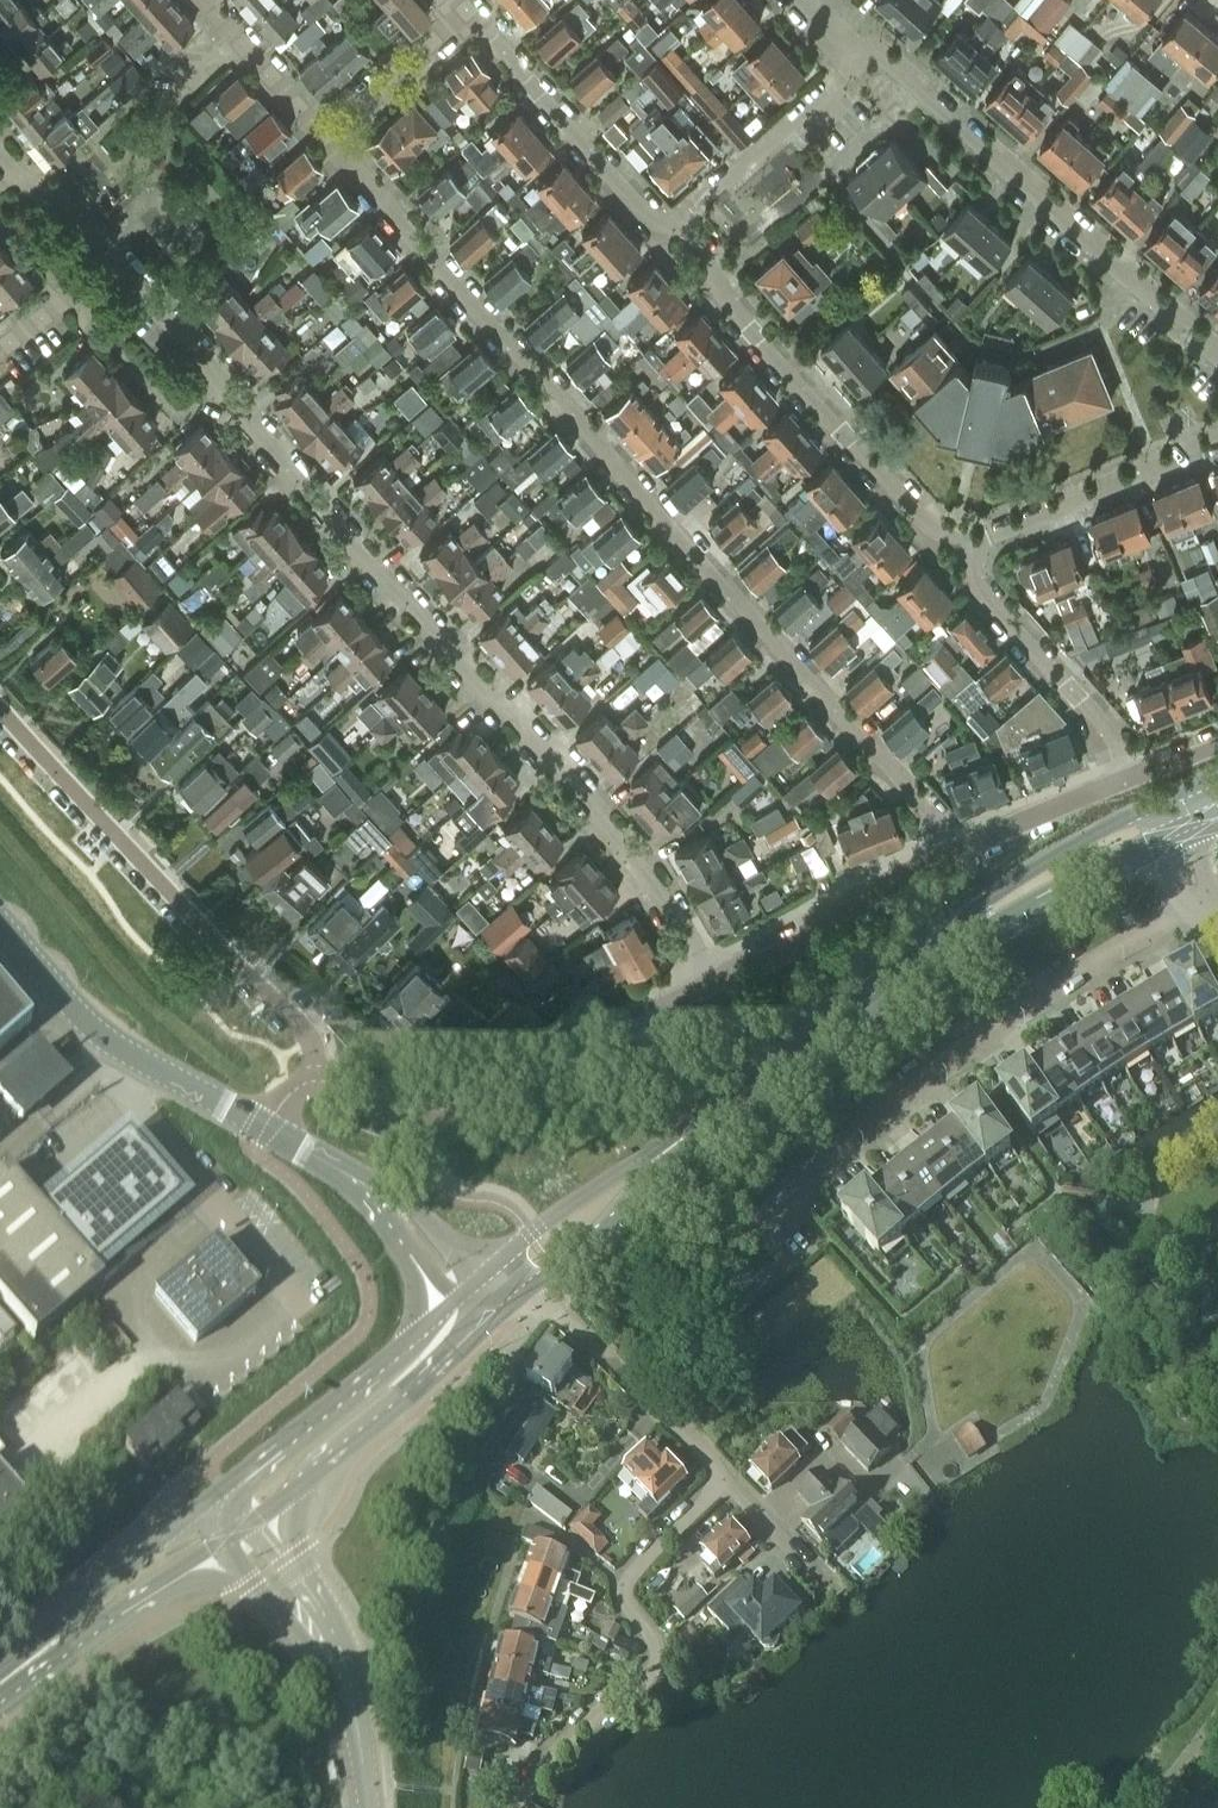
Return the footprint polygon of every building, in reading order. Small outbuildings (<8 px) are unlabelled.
[(27,11),(18,0),(0,16),(0,25),(10,37),(41,10),(36,4),(27,11)] [(18,0),(0,0),(0,16),(18,0)] [(76,3),(73,0),(56,0),(54,2),(64,14),(76,3)] [(89,4),(97,13),(111,0),(94,0),(89,4)] [(174,3),(172,0),(136,0),(132,3),(142,15),(118,37),(125,45),(174,3)] [(251,16),(269,0),(237,0),(251,16)] [(251,16),(272,39),(296,19),(279,0),(269,0),(251,16)] [(331,0),(309,0),(299,9),(309,20),(331,0)] [(350,0),(332,0),(341,9),(350,0)] [(386,2),(385,3),(367,19),(384,38),(402,22),(426,1),(425,0),(384,0),(386,2)] [(508,3),(525,22),(550,0),(511,0),(508,3)] [(590,11),(580,0),(579,0),(538,36),(558,58),(583,35),(574,25),(590,11)] [(615,7),(617,5),(627,17),(639,6),(633,0),(609,0),(615,7)] [(744,2),(743,0),(710,0),(704,5),(712,15),(701,24),(709,33),(744,2)] [(877,0),(896,17),(912,0),(878,0),(877,0)] [(896,17),(914,34),(944,1),(943,0),(912,0),(896,17)] [(1016,3),(1012,0),(968,0),(979,10),(984,4),(992,11),(969,35),(961,28),(937,54),(955,71),(1016,3)] [(1038,0),(1014,0),(1028,12),(1038,0)] [(1071,3),(1067,0),(1042,0),(1030,15),(1048,30),(1071,3)] [(1154,0),(1128,0),(1130,2),(1125,8),(1125,11),(1133,18),(1137,18),(1142,12),(1143,13),(1154,0)] [(735,41),(760,20),(744,2),(709,33),(716,41),(727,32),(735,41)] [(169,45),(193,24),(174,3),(125,45),(133,54),(158,32),(169,45)] [(1031,34),(1039,24),(1016,3),(955,71),(973,86),(997,60),(989,52),(1011,28),(1016,33),(1022,26),(1031,34)] [(636,27),(648,17),(639,6),(627,17),(636,27)] [(1164,35),(1153,49),(1155,57),(1172,71),(1186,53),(1187,54),(1210,27),(1187,8),(1164,35)] [(88,41),(104,26),(88,9),(83,13),(86,18),(76,27),(88,41)] [(38,24),(46,17),(41,10),(10,37),(24,54),(47,35),(38,24)] [(660,10),(639,28),(650,40),(670,22),(660,10)] [(313,38),(325,28),(315,17),(304,27),(313,38)] [(1070,20),(1055,38),(1068,49),(1083,31),(1070,20)] [(1049,33),(1039,24),(1031,34),(1032,35),(1040,42),(1049,33)] [(624,32),(630,39),(638,33),(631,26),(624,32)] [(301,48),(313,38),(304,27),(292,37),(301,48)] [(673,45),(681,37),(672,27),(652,44),(671,66),(682,56),(673,45)] [(1159,90),(1166,96),(1174,94),(1184,82),(1199,64),(1210,73),(1217,64),(1217,34),(1210,27),(1187,54),(1186,53),(1172,71),(1162,83),(1164,85),(1159,90)] [(344,73),(368,52),(347,29),(328,45),(322,38),(317,42),(344,73)] [(1086,64),(1102,46),(1083,31),(1068,49),(1086,64)] [(748,56),(733,69),(750,87),(789,52),(773,34),(748,56)] [(65,38),(56,45),(47,35),(24,54),(38,70),(39,71),(61,52),(70,44),(65,38)] [(94,60),(112,45),(103,35),(85,50),(94,60)] [(608,64),(629,47),(618,35),(572,75),(592,98),(618,75),(608,64)] [(640,75),(658,59),(660,58),(641,36),(633,44),(636,47),(625,57),(640,75)] [(1055,63),(1066,51),(1053,40),(1043,52),(1055,63)] [(320,94),(344,73),(317,42),(312,47),(318,54),(299,70),(320,94)] [(1110,58),(1119,66),(1129,53),(1120,46),(1110,58)] [(139,58),(145,54),(140,48),(135,53),(139,58)] [(116,50),(101,63),(109,73),(124,60),(116,50)] [(470,51),(445,72),(457,85),(447,93),(457,104),(467,95),(477,108),(499,89),(486,73),(488,71),(470,51)] [(789,52),(750,87),(765,105),(769,102),(780,92),(781,91),(784,93),(787,95),(791,94),(796,90),(797,86),(796,82),(794,80),(805,70),(789,52)] [(1106,81),(1105,82),(1140,112),(1159,90),(1164,85),(1162,83),(1144,67),(1128,55),(1106,81)] [(680,76),(692,67),(682,56),(671,66),(680,76)] [(640,75),(621,92),(631,103),(632,102),(644,116),(650,111),(638,97),(650,86),(665,103),(683,87),(658,59),(640,75)] [(1077,92),(1094,73),(1081,61),(1056,90),(1068,101),(1077,92)] [(128,95),(147,79),(131,62),(113,78),(128,95)] [(1037,83),(1028,75),(1018,66),(988,100),(1007,117),(1037,83)] [(1105,82),(1095,74),(1094,73),(1077,92),(1087,102),(1105,82)] [(235,133),(265,107),(236,74),(188,117),(204,135),(218,122),(211,114),(220,106),(227,114),(222,119),(235,133)] [(30,76),(1,101),(16,119),(38,100),(48,91),(53,87),(43,75),(35,82),(30,76)] [(67,76),(56,85),(62,92),(72,83),(67,76)] [(1056,101),(1037,84),(1037,83),(1007,117),(1026,134),(1056,101)] [(713,119),(728,106),(710,87),(699,98),(713,114),(710,116),(713,119)] [(1118,95),(1118,96),(1108,87),(1097,100),(1108,109),(1120,96),(1118,95)] [(38,100),(16,119),(30,136),(62,109),(62,108),(61,108),(56,102),(57,101),(48,91),(38,100)] [(443,123),(456,111),(439,91),(426,103),(443,123)] [(610,122),(631,103),(621,92),(600,111),(610,122)] [(1120,119),(1131,106),(1120,96),(1108,109),(1120,119)] [(424,104),(418,109),(412,102),(365,143),(389,169),(422,140),(430,149),(450,132),(441,123),(435,128),(433,126),(439,121),(424,104)] [(62,109),(30,136),(45,153),(51,160),(83,133),(96,122),(81,104),(73,111),(67,104),(62,109)] [(739,148),(754,135),(728,106),(713,119),(739,148)] [(644,116),(643,117),(691,172),(711,155),(709,152),(718,144),(699,121),(689,130),(687,128),(679,135),(654,107),(650,111),(644,116)] [(1173,141),(1193,117),(1181,107),(1161,131),(1173,141)] [(262,154),(288,131),(269,109),(228,145),(239,157),(254,144),(262,154)] [(483,173),(484,172),(533,128),(516,109),(491,131),(500,142),(483,157),(468,140),(461,147),(468,156),(469,155),(478,165),(477,166),(482,172),(483,173)] [(1075,127),(1081,121),(1071,112),(1041,146),(1060,164),(1085,136),(1075,127)] [(672,189),(691,172),(643,117),(632,127),(656,154),(648,162),(672,189)] [(1193,139),(1203,128),(1192,119),(1174,140),(1192,156),(1201,146),(1193,139)] [(617,142),(626,134),(614,120),(605,128),(617,142)] [(523,168),(549,146),(533,128),(484,172),(498,187),(496,188),(500,193),(502,192),(506,197),(510,193),(510,192),(502,183),(503,181),(498,175),(516,159),(523,168)] [(459,129),(451,135),(454,139),(460,146),(461,147),(468,140),(468,139),(462,132),(459,129)] [(1141,157),(1132,166),(1144,177),(1145,178),(1153,168),(1174,145),(1161,134),(1141,157)] [(1100,139),(1095,145),(1085,136),(1060,164),(1079,181),(1110,147),(1100,139)] [(926,164),(919,170),(910,159),(892,139),(870,158),(888,179),(904,197),(926,178),(939,193),(946,186),(926,164)] [(229,166),(239,157),(228,145),(218,155),(229,166)] [(284,199),(320,167),(303,147),(276,171),(280,176),(271,184),(284,199)] [(460,181),(477,166),(478,165),(469,155),(468,156),(451,171),(446,166),(418,191),(437,213),(466,188),(460,181)] [(1184,186),(1200,167),(1190,157),(1174,177),(1184,186)] [(848,177),(866,198),(875,208),(869,214),(889,237),(896,231),(883,216),(904,197),(888,179),(870,158),(848,177)] [(1113,211),(1144,177),(1132,166),(1125,160),(1094,194),(1113,211)] [(250,187),(266,173),(256,161),(240,175),(250,187)] [(528,222),(578,178),(562,161),(537,183),(545,192),(529,206),(514,188),(510,192),(510,193),(506,197),(513,205),(514,205),(520,212),(520,213),(528,222)] [(1193,194),(1210,175),(1200,167),(1184,186),(1193,194)] [(496,188),(498,187),(484,172),(483,173),(482,172),(472,181),(476,185),(466,194),(476,206),(496,188)] [(1159,181),(1154,186),(1145,178),(1144,177),(1113,211),(1132,229),(1168,189),(1159,181)] [(579,179),(528,222),(533,228),(544,241),(553,233),(547,225),(562,212),(568,219),(594,197),(579,179)] [(329,230),(355,207),(334,183),(311,204),(308,201),(301,207),(301,206),(280,224),(284,228),(298,216),(309,228),(312,225),(316,228),(322,222),(329,230)] [(513,205),(506,197),(502,192),(500,193),(496,197),(450,239),(468,259),(496,233),(490,226),(508,210),(513,205)] [(813,194),(806,201),(807,202),(812,208),(820,201),(814,195),(813,194)] [(301,206),(300,206),(291,196),(271,214),(280,224),(301,206)] [(966,247),(989,221),(968,202),(945,228),(966,247)] [(1197,225),(1187,216),(1178,207),(1147,241),(1167,259),(1197,225)] [(809,239),(831,220),(820,208),(798,227),(809,239)] [(575,274),(624,229),(607,211),(582,233),(591,243),(574,258),(568,251),(573,247),(563,235),(551,247),(574,272),(575,274)] [(533,228),(528,222),(520,213),(496,234),(510,249),(526,235),(532,229),(533,228)] [(277,242),(285,235),(273,221),(265,228),(277,242)] [(371,270),(394,250),(369,221),(332,253),(339,261),(326,272),(341,289),(339,290),(353,305),(364,295),(361,292),(368,286),(357,275),(356,276),(353,273),(364,263),(371,270)] [(987,267),(1011,240),(989,221),(966,247),(987,267)] [(1216,242),(1207,234),(1197,225),(1167,259),(1186,276),(1216,242)] [(522,265),(544,245),(532,229),(526,235),(529,239),(484,278),(504,300),(531,275),(522,265)] [(614,270),(640,247),(624,229),(575,274),(597,298),(613,284),(603,273),(595,279),(591,274),(606,261),(614,270)] [(312,261),(331,244),(321,233),(302,250),(312,261)] [(934,253),(942,247),(935,238),(927,244),(934,253)] [(11,258),(0,245),(0,266),(11,258)] [(815,261),(811,264),(796,248),(786,257),(782,252),(757,274),(776,294),(775,300),(780,305),(784,305),(787,308),(789,306),(798,316),(813,303),(804,293),(812,287),(814,289),(829,276),(815,261)] [(1028,301),(1050,276),(1028,256),(1006,282),(1028,301)] [(29,280),(11,258),(0,266),(0,302),(1,303),(5,300),(8,302),(13,298),(12,293),(29,280)] [(620,324),(668,280),(652,262),(626,285),(635,294),(616,311),(615,310),(611,314),(612,315),(620,324)] [(310,290),(322,279),(313,267),(300,278),(310,290)] [(1200,289),(1217,305),(1217,269),(1200,289)] [(395,312),(420,290),(403,270),(378,292),(374,287),(364,296),(383,318),(393,310),(395,312)] [(927,288),(933,282),(924,271),(917,277),(927,288)] [(597,298),(575,274),(574,272),(567,279),(569,281),(524,322),(542,342),(568,320),(585,339),(603,322),(612,315),(611,314),(597,298)] [(215,323),(243,298),(223,276),(202,295),(208,302),(201,308),(215,323)] [(1050,321),(1072,295),(1050,276),(1028,301),(1050,321)] [(275,296),(286,286),(280,280),(269,290),(250,306),(243,298),(215,323),(214,324),(228,339),(275,297),(275,296)] [(680,302),(684,298),(668,280),(620,324),(619,324),(622,328),(633,340),(638,336),(632,329),(651,312),(659,321),(665,316),(670,322),(686,308),(680,302)] [(937,299),(943,294),(933,282),(927,288),(937,299)] [(911,302),(918,296),(908,285),(902,291),(911,302)] [(339,315),(350,305),(336,290),(325,300),(321,303),(335,320),(340,316),(339,315)] [(956,314),(966,302),(957,294),(947,306),(956,314)] [(921,314),(928,308),(918,296),(911,302),(921,314)] [(263,320),(281,304),(275,297),(228,339),(241,355),(242,354),(270,328),(263,320)] [(357,313),(365,305),(361,300),(352,307),(357,313)] [(428,351),(455,327),(435,306),(409,330),(428,351)] [(351,334),(364,324),(352,310),(340,321),(351,334)] [(699,313),(694,317),(689,311),(673,326),(678,331),(675,334),(685,345),(666,362),(659,354),(651,361),(664,376),(715,330),(699,313)] [(619,324),(620,324),(612,315),(603,322),(614,335),(622,328),(619,324)] [(840,365),(866,342),(847,320),(821,343),(840,365)] [(925,320),(911,332),(920,343),(934,330),(925,320)] [(607,351),(618,342),(605,327),(566,361),(584,380),(611,356),(607,351)] [(269,370),(290,351),(270,328),(242,354),(255,369),(262,362),(269,370)] [(997,342),(999,333),(984,329),(982,339),(997,342)] [(707,369),(731,347),(715,330),(664,376),(675,388),(683,381),(679,376),(697,359),(707,369)] [(976,357),(972,374),(934,330),(920,343),(891,367),(915,394),(914,395),(939,423),(937,428),(957,432),(956,437),(991,446),(992,441),(1011,445),(1012,441),(1047,427),(1045,425),(1111,398),(1091,348),(1007,382),(1011,366),(976,357)] [(1011,346),(1013,336),(999,333),(997,342),(1011,346)] [(358,334),(346,344),(356,355),(366,344),(358,334)] [(403,346),(394,335),(385,343),(394,354),(403,346)] [(391,352),(377,336),(366,346),(381,362),(391,352)] [(422,385),(460,351),(450,339),(436,352),(437,354),(421,367),(417,362),(408,370),(422,385)] [(458,398),(496,364),(477,342),(439,376),(458,398)] [(859,387),(885,364),(866,342),(840,365),(859,387)] [(344,365),(356,355),(345,344),(334,354),(344,365)] [(112,373),(99,358),(89,348),(61,373),(64,377),(84,399),(113,373),(112,373)] [(402,348),(395,355),(406,368),(414,361),(402,348)] [(392,355),(382,364),(391,374),(401,365),(392,355)] [(716,418),(760,379),(744,361),(719,383),(729,394),(710,411),(709,412),(705,407),(697,414),(707,425),(716,418)] [(287,419),(316,393),(296,370),(275,389),(281,396),(274,403),(287,418),(286,418),(287,419)] [(496,370),(482,382),(496,397),(509,385),(496,370)] [(606,371),(598,378),(603,384),(611,377),(606,371)] [(80,431),(127,388),(113,372),(112,373),(113,373),(84,399),(85,400),(75,409),(81,417),(70,427),(77,435),(80,432),(80,431)] [(364,391),(376,381),(369,373),(357,383),(364,391)] [(15,381),(10,375),(0,382),(0,383),(5,389),(15,381)] [(637,393),(648,383),(642,376),(603,411),(619,429),(647,404),(637,393)] [(751,419),(776,397),(760,379),(716,418),(723,425),(742,408),(751,419)] [(300,434),(348,391),(341,384),(323,401),(316,393),(287,419),(300,434)] [(415,408),(429,396),(419,384),(405,396),(415,408)] [(495,440),(534,407),(515,385),(476,418),(495,440)] [(605,385),(594,395),(602,403),(613,393),(605,385)] [(140,404),(141,404),(127,388),(80,431),(80,432),(86,438),(104,422),(112,430),(140,404)] [(676,411),(688,401),(679,390),(667,400),(676,411)] [(335,415),(354,398),(348,391),(300,434),(314,449),(343,423),(335,415)] [(11,409),(0,394),(0,417),(11,409)] [(431,428),(446,415),(430,398),(415,412),(431,428)] [(153,419),(140,404),(112,430),(131,452),(153,433),(146,425),(153,419)] [(668,405),(657,415),(647,404),(619,429),(635,447),(663,422),(674,413),(668,405)] [(753,474),(804,428),(788,411),(763,433),(773,444),(754,460),(741,446),(742,445),(739,442),(731,449),(753,474)] [(362,445),(374,434),(355,414),(344,424),(343,423),(314,449),(315,449),(328,463),(335,457),(341,464),(362,445)] [(450,446),(463,434),(448,417),(435,429),(450,446)] [(673,433),(663,422),(635,447),(651,465),(690,431),(684,424),(673,433)] [(167,480),(213,439),(199,423),(183,437),(179,437),(175,440),(176,444),(171,448),(179,457),(161,473),(167,480)] [(682,461),(714,434),(704,424),(691,435),(692,436),(674,452),(682,461)] [(33,426),(22,437),(47,463),(58,452),(77,435),(70,427),(64,429),(50,442),(44,443),(33,426)] [(795,468),(820,446),(804,428),(753,474),(775,498),(782,493),(774,484),(778,481),(770,472),(786,458),(795,468)] [(546,473),(572,450),(554,430),(510,469),(520,481),(538,464),(546,473)] [(717,433),(709,440),(722,454),(729,448),(717,433)] [(733,433),(724,441),(730,447),(739,440),(733,433)] [(463,457),(474,447),(463,436),(452,446),(463,457)] [(198,478),(226,454),(213,439),(167,480),(173,486),(183,478),(191,487),(199,479),(198,478)] [(382,453),(353,479),(367,495),(414,452),(420,447),(413,440),(408,445),(389,462),(382,453)] [(498,472),(517,456),(506,443),(487,460),(498,472)] [(704,472),(722,456),(711,444),(666,484),(686,505),(713,481),(704,472)] [(94,483),(110,451),(102,446),(85,479),(94,483)] [(402,475),(420,459),(414,452),(367,495),(380,510),(409,483),(402,475)] [(54,469),(64,459),(58,453),(49,463),(54,469)] [(487,460),(486,460),(480,453),(456,474),(463,482),(469,476),(479,488),(498,472),(487,460)] [(194,509),(240,469),(226,454),(198,478),(199,479),(206,486),(188,502),(194,509)] [(561,464),(570,474),(581,464),(575,458),(574,456),(572,454),(561,464)] [(54,470),(73,489),(85,478),(74,467),(72,469),(63,461),(54,470)] [(797,525),(848,480),(832,462),(806,485),(811,491),(804,498),(801,493),(784,510),(797,525)] [(43,502),(64,485),(50,467),(36,478),(38,480),(30,486),(43,502)] [(208,525),(254,484),(240,469),(194,509),(208,525)] [(752,483),(755,480),(749,473),(735,486),(741,492),(708,522),(729,545),(756,520),(745,508),(761,494),(752,483)] [(577,520),(604,496),(584,474),(546,508),(561,525),(572,515),(577,520)] [(393,525),(440,482),(434,475),(416,491),(409,483),(380,510),(393,525)] [(1201,515),(1212,510),(1198,475),(1175,484),(1194,530),(1205,526),(1201,515)] [(154,498),(165,488),(156,477),(144,488),(154,498)] [(494,499),(506,488),(496,477),(473,498),(480,505),(473,511),(481,519),(498,503),(494,499)] [(103,483),(95,490),(86,480),(74,491),(86,502),(87,501),(93,506),(105,495),(105,494),(109,489),(103,483)] [(838,521),(864,498),(848,480),(797,525),(805,534),(812,528),(815,525),(830,512),(838,521)] [(428,505),(447,489),(440,482),(393,525),(407,540),(436,514),(428,505)] [(78,523),(92,510),(67,484),(54,497),(78,523)] [(1175,484),(1155,493),(1173,539),(1194,530),(1175,484)] [(33,499),(22,487),(4,502),(0,498),(0,527),(33,499)] [(560,494),(555,488),(553,487),(531,507),(537,514),(560,494)] [(143,509),(154,498),(144,488),(133,498),(143,509)] [(504,496),(502,498),(498,502),(514,519),(528,506),(512,489),(504,496)] [(108,495),(94,507),(106,521),(120,508),(108,495)] [(591,513),(601,524),(616,511),(606,500),(591,513)] [(1140,539),(1151,534),(1137,500),(1115,509),(1133,555),(1144,551),(1140,539)] [(778,523),(786,516),(777,504),(769,512),(778,523)] [(239,525),(231,532),(247,550),(255,543),(258,546),(287,520),(286,520),(285,520),(272,505),(265,512),(259,505),(238,524),(239,525)] [(1123,559),(1133,555),(1115,509),(1093,518),(1107,552),(1118,548),(1123,559)] [(95,531),(105,522),(96,511),(60,542),(60,543),(20,577),(37,597),(64,573),(56,564),(68,553),(69,553),(95,531)] [(120,513),(109,523),(126,542),(138,532),(120,513)] [(820,549),(822,552),(843,576),(893,532),(881,518),(877,513),(851,536),(858,544),(850,552),(849,551),(840,551),(839,552),(830,541),(820,549)] [(614,560),(640,536),(620,514),(583,548),(578,543),(568,551),(568,552),(583,569),(584,569),(594,561),(598,565),(610,555),(614,560)] [(253,577),(300,535),(287,520),(258,546),(255,543),(247,550),(244,552),(253,562),(245,570),(251,577),(252,576),(253,577)] [(433,570),(480,527),(474,520),(455,537),(448,529),(419,554),(433,570)] [(153,521),(135,537),(146,549),(163,532),(153,521)] [(537,546),(552,533),(542,522),(527,535),(537,546)] [(782,527),(739,566),(758,588),(784,564),(775,553),(785,544),(798,532),(788,522),(782,527)] [(95,533),(107,546),(118,537),(106,523),(95,533)] [(812,528),(806,534),(820,549),(830,541),(815,525),(812,528)] [(468,551),(487,534),(480,527),(433,570),(446,584),(475,558),(468,551)] [(60,542),(49,529),(36,540),(27,530),(0,553),(20,577),(60,543),(60,542)] [(883,572),(909,549),(893,532),(843,576),(842,577),(855,591),(854,592),(863,603),(872,595),(873,594),(859,578),(875,563),(883,572)] [(313,551),(300,535),(253,577),(253,578),(243,588),(252,597),(270,580),(267,576),(277,568),(284,576),(312,551),(313,551)] [(527,535),(516,545),(525,556),(534,548),(537,546),(527,535)] [(1217,555),(1217,546),(1214,536),(1201,541),(1208,559),(1217,555)] [(135,557),(136,555),(120,538),(97,558),(111,573),(109,575),(137,605),(161,583),(135,557)] [(1074,577),(1085,573),(1071,538),(1048,547),(1067,593),(1079,588),(1074,577)] [(568,552),(568,551),(564,546),(547,562),(548,563),(542,568),(554,580),(569,568),(579,579),(587,572),(584,569),(583,569),(568,552)] [(1056,597),(1067,593),(1048,547),(1026,556),(1028,560),(1023,562),(1020,566),(1019,571),(1021,578),(1026,580),(1031,581),(1036,579),(1041,591),(1052,586),(1056,597)] [(162,576),(175,565),(161,548),(148,560),(162,576)] [(460,599),(507,557),(500,550),(482,566),(475,558),(446,584),(460,599)] [(284,576),(271,593),(288,611),(303,598),(325,580),(319,572),(326,567),(313,551),(312,551),(284,576)] [(823,565),(827,562),(821,555),(817,559),(823,565)] [(494,580),(513,564),(507,557),(460,599),(473,615),(502,589),(494,580)] [(653,609),(685,581),(664,557),(651,569),(646,564),(627,581),(653,609)] [(215,579),(227,569),(217,559),(205,569),(215,579)] [(620,580),(630,571),(621,560),(597,582),(595,583),(603,592),(605,591),(607,594),(621,581),(620,580)] [(884,627),(936,580),(922,564),(896,588),(901,593),(889,603),(879,603),(872,595),(863,603),(884,627)] [(1144,583),(1156,578),(1150,565),(1139,570),(1144,583)] [(818,566),(773,605),(793,627),(820,603),(810,593),(828,577),(818,566)] [(179,568),(167,578),(178,591),(194,578),(190,573),(186,577),(179,568)] [(203,589),(215,579),(205,569),(194,579),(203,589)] [(245,570),(235,578),(243,588),(253,578),(253,577),(252,576),(251,577),(245,570)] [(595,583),(597,582),(587,572),(579,579),(580,581),(566,593),(583,611),(603,592),(595,583)] [(1217,591),(1217,589),(1212,576),(1185,587),(1191,602),(1217,591)] [(774,579),(763,589),(772,599),(783,588),(774,579)] [(936,580),(884,627),(893,636),(918,614),(924,620),(950,596),(936,580)] [(631,593),(621,582),(621,581),(607,594),(621,609),(632,600),(628,596),(631,593)] [(836,610),(855,594),(844,581),(825,598),(836,610)] [(168,599),(172,595),(162,585),(138,608),(148,618),(142,623),(165,648),(190,625),(168,599)] [(310,619),(292,636),(299,643),(305,650),(353,607),(339,592),(309,618),(310,619)] [(1159,614),(1180,605),(1174,592),(1153,600),(1159,614)] [(1217,634),(1217,593),(1198,601),(1213,636),(1217,634)] [(692,634),(716,613),(699,594),(659,630),(653,635),(662,646),(684,625),(692,634)] [(544,613),(554,604),(546,595),(536,604),(516,622),(507,611),(480,635),(496,653),(542,611),(544,613)] [(1153,614),(1156,613),(1150,597),(1145,599),(1145,600),(1123,610),(1130,626),(1154,615),(1153,614)] [(252,622),(264,612),(254,601),(243,612),(252,622)] [(1099,637),(1090,615),(1085,602),(1073,607),(1082,630),(1082,631),(1087,642),(1099,637)] [(847,631),(864,616),(853,604),(808,645),(827,666),(856,641),(847,631)] [(336,649),(366,622),(353,607),(305,650),(311,657),(329,641),(336,649)] [(1082,631),(1082,630),(1073,607),(1062,612),(1067,624),(1069,628),(1075,626),(1078,632),(1082,631)] [(978,658),(996,641),(966,608),(947,625),(952,630),(971,650),(978,658)] [(243,612),(231,622),(219,609),(199,626),(222,652),(242,634),(241,633),(252,622),(243,612)] [(549,619),(544,613),(542,611),(496,653),(512,671),(539,647),(529,636),(549,619)] [(611,644),(629,627),(616,611),(597,627),(611,644)] [(1173,628),(1177,626),(1172,614),(1169,615),(1169,614),(1148,623),(1155,638),(1174,629),(1173,628)] [(331,680),(379,637),(366,622),(336,649),(344,657),(325,673),(331,680)] [(1132,629),(1114,637),(1119,649),(1131,644),(1131,646),(1138,643),(1152,638),(1146,623),(1132,629)] [(65,646),(76,635),(68,627),(57,637),(56,637),(29,663),(49,684),(77,659),(65,646)] [(108,646),(112,650),(127,637),(118,627),(100,643),(106,649),(108,646)] [(622,655),(640,640),(629,627),(611,644),(593,659),(593,660),(545,703),(551,710),(551,714),(555,719),(559,719),(563,722),(590,699),(577,685),(585,679),(585,680),(600,667),(618,651),(622,655)] [(192,659),(209,642),(196,628),(178,645),(192,659)] [(902,646),(910,639),(901,629),(893,636),(896,640),(902,646)] [(960,659),(971,650),(952,630),(923,656),(934,669),(929,673),(950,696),(957,690),(946,678),(963,664),(960,659)] [(725,678),(752,653),(733,632),(703,660),(696,653),(675,672),(681,679),(687,674),(697,685),(716,668),(725,678)] [(1202,669),(1216,664),(1204,635),(1184,643),(1187,651),(1162,661),(1168,675),(1181,707),(1212,694),(1202,669)] [(362,678),(392,652),(379,637),(331,680),(337,687),(356,671),(362,678)] [(675,672),(696,653),(686,642),(665,661),(675,672)] [(891,663),(901,654),(892,644),(845,686),(864,708),(893,683),(888,678),(897,671),(891,663)] [(587,653),(589,652),(584,645),(567,660),(568,661),(562,667),(554,659),(527,683),(530,686),(530,691),(534,696),(538,696),(545,703),(593,660),(593,659),(587,653)] [(112,671),(122,660),(112,650),(108,646),(106,649),(96,659),(68,685),(92,711),(109,694),(122,681),(112,671)] [(218,653),(216,650),(214,648),(197,665),(208,676),(225,659),(218,653)] [(258,658),(244,672),(259,688),(274,675),(284,665),(268,648),(258,658)] [(998,695),(1023,672),(1005,652),(976,677),(974,675),(957,690),(950,696),(966,714),(977,704),(993,690),(998,695)] [(666,692),(680,679),(658,654),(632,677),(642,688),(653,678),(666,692)] [(912,691),(930,675),(918,661),(900,677),(912,691)] [(974,675),(963,664),(946,678),(957,690),(974,675)] [(375,732),(425,688),(406,667),(377,693),(390,707),(384,713),(383,712),(381,713),(374,705),(364,714),(371,722),(368,725),(375,732)] [(154,684),(160,678),(152,669),(106,713),(122,730),(151,703),(162,692),(154,684)] [(185,698),(204,680),(194,670),(173,690),(168,696),(128,736),(146,754),(173,728),(194,707),(185,698)] [(1149,719),(1181,707),(1168,675),(1136,688),(1149,719)] [(766,720),(791,697),(772,676),(731,712),(741,723),(756,709),(766,720)] [(281,688),(278,684),(275,681),(263,692),(275,706),(287,695),(281,688)] [(922,715),(942,697),(931,684),(881,728),(901,749),(912,739),(918,734),(929,724),(922,715)] [(260,696),(260,695),(250,686),(234,702),(243,711),(244,712),(257,700),(260,696)] [(415,735),(444,710),(425,688),(375,732),(381,739),(395,726),(394,724),(400,719),(415,735)] [(719,722),(742,701),(731,689),(710,708),(706,703),(704,705),(714,717),(715,717),(719,722)] [(1059,720),(1062,717),(1037,689),(1008,715),(1009,721),(1021,715),(1039,738),(1042,736),(1054,768),(1060,766),(1079,758),(1066,726),(1062,727),(1059,720)] [(260,696),(257,700),(259,703),(270,714),(276,708),(263,694),(260,696)] [(217,737),(231,723),(208,699),(150,758),(166,775),(194,746),(210,730),(217,737)] [(255,733),(272,717),(270,714),(259,703),(242,719),(255,733)] [(966,714),(964,716),(982,736),(983,734),(994,724),(977,704),(966,714)] [(707,724),(714,717),(704,705),(696,712),(707,724)] [(593,757),(642,714),(635,707),(621,719),(622,720),(615,727),(602,713),(575,737),(578,740),(578,745),(582,750),(587,750),(593,757)] [(797,755),(822,733),(803,711),(752,758),(766,774),(792,750),(797,755)] [(322,730),(321,729),(308,713),(292,726),(307,742),(322,730)] [(634,734),(648,721),(642,714),(593,757),(599,764),(599,768),(603,773),(608,773),(611,777),(638,753),(626,739),(633,733),(634,734)] [(1042,736),(1039,738),(1021,715),(1009,721),(1008,715),(996,726),(1002,740),(1005,747),(1018,742),(1032,777),(1049,770),(1053,781),(1064,776),(1060,766),(1054,768),(1042,736)] [(987,746),(1002,740),(996,726),(983,734),(987,746)] [(355,727),(344,737),(354,748),(365,737),(355,727)] [(749,755),(769,737),(761,727),(758,730),(756,728),(739,743),(749,755)] [(431,751),(426,755),(446,778),(458,767),(487,743),(473,728),(463,736),(456,728),(431,751)] [(693,750),(677,732),(675,729),(656,746),(674,767),(693,750)] [(282,758),(300,742),(289,730),(271,745),(282,758)] [(959,743),(958,744),(954,733),(939,738),(944,749),(946,748),(955,770),(945,774),(946,778),(943,779),(947,788),(950,787),(958,808),(982,799),(959,743)] [(918,734),(912,739),(920,749),(926,743),(918,734)] [(727,741),(721,747),(746,775),(757,767),(731,737),(727,741)] [(991,755),(981,759),(973,738),(959,743),(982,799),(1005,789),(991,755)] [(475,787),(504,762),(487,743),(458,767),(470,781),(462,787),(468,793),(475,787)] [(827,793),(854,769),(835,747),(784,794),(794,805),(818,783),(827,793)] [(197,805),(236,767),(218,748),(179,786),(197,805)] [(311,752),(299,762),(304,767),(306,769),(317,759),(311,752)] [(240,774),(200,810),(217,828),(256,792),(252,787),(269,772),(257,758),(240,774)] [(669,789),(678,780),(659,759),(656,761),(631,784),(638,792),(628,801),(641,815),(669,790),(669,789)] [(468,793),(463,797),(483,820),(489,815),(514,793),(507,785),(517,777),(504,762),(475,787),(468,793)] [(335,773),(358,800),(369,791),(365,786),(346,764),(335,773)] [(399,776),(394,771),(387,764),(376,775),(387,787),(399,776)] [(742,805),(765,786),(755,775),(732,793),(742,805)] [(669,790),(641,815),(654,830),(664,821),(670,829),(699,803),(678,780),(669,789),(669,790)] [(332,810),(347,796),(333,781),(318,795),(332,810)] [(269,803),(243,825),(258,842),(298,809),(297,807),(312,795),(303,784),(288,796),(273,808),(269,803)] [(380,787),(363,803),(382,824),(399,807),(380,787)] [(865,794),(861,790),(852,797),(853,800),(856,807),(857,807),(874,847),(900,836),(887,806),(873,812),(865,794)] [(454,795),(443,805),(451,813),(462,803),(460,801),(454,795)] [(856,807),(853,800),(852,797),(851,797),(851,798),(847,799),(843,803),(846,811),(848,810),(852,821),(837,827),(850,858),(874,847),(857,807),(856,807)] [(498,864),(545,823),(529,805),(502,828),(512,839),(492,857),(498,864)] [(794,814),(784,819),(778,807),(751,821),(757,834),(770,827),(763,831),(769,842),(800,824),(794,814)] [(295,817),(296,816),(295,814),(281,825),(245,856),(261,876),(303,841),(310,851),(322,841),(313,830),(308,834),(295,817)] [(345,837),(356,849),(379,828),(367,816),(345,837)] [(477,821),(456,840),(465,850),(486,831),(477,821)] [(388,833),(404,850),(414,841),(399,823),(388,833)] [(535,865),(562,842),(545,823),(498,864),(505,871),(524,853),(535,865)] [(824,853),(835,848),(825,825),(815,831),(818,838),(824,853)] [(804,841),(815,835),(810,827),(800,833),(804,841)] [(727,847),(718,851),(708,833),(674,852),(688,877),(747,844),(742,836),(726,845),(727,847)] [(824,853),(818,838),(790,853),(796,868),(811,863),(815,873),(830,866),(824,853)] [(403,873),(412,863),(391,840),(381,849),(403,873)] [(420,843),(407,855),(430,882),(437,875),(444,869),(420,843)] [(735,862),(752,852),(747,844),(688,877),(702,901),(736,883),(736,882),(726,865),(734,860),(735,862)] [(238,847),(230,855),(234,860),(243,852),(238,847)] [(552,912),(600,869),(582,850),(556,873),(557,875),(548,882),(558,894),(546,905),(552,912)] [(317,891),(330,878),(302,853),(286,870),(282,866),(261,888),(289,914),(309,891),(313,887),(317,891)] [(487,874),(498,864),(492,857),(489,854),(478,864),(487,874)] [(750,887),(766,878),(761,868),(736,882),(736,883),(702,901),(717,926),(721,924),(725,925),(730,922),(731,918),(750,907),(740,889),(748,884),(750,887)] [(590,913),(617,889),(600,869),(552,912),(558,919),(572,907),(580,917),(588,910),(590,913)] [(485,897),(497,886),(487,875),(475,886),(485,897)] [(426,882),(404,903),(424,922),(406,939),(418,952),(455,913),(426,882)] [(363,905),(356,913),(340,896),(307,930),(326,949),(340,935),(343,939),(369,912),(363,905)] [(363,921),(331,954),(348,971),(380,938),(390,928),(400,919),(382,901),(372,911),(363,921)] [(500,951),(527,927),(508,905),(481,929),(500,951)] [(479,909),(467,921),(476,930),(488,919),(479,909)] [(590,966),(601,959),(645,935),(633,914),(603,931),(607,937),(582,951),(585,957),(577,962),(582,971),(591,967),(590,966)] [(524,976),(547,956),(526,933),(503,954),(524,976)] [(628,972),(657,956),(645,935),(601,959),(612,979),(627,971),(628,972)] [(314,955),(312,957),(317,962),(320,960),(326,954),(321,948),(314,955)] [(539,989),(562,972),(551,957),(525,977),(539,989)] [(424,1006),(441,986),(415,963),(398,983),(397,982),(380,1002),(408,1026),(425,1007),(424,1006)] [(1167,982),(1168,985),(1170,984),(1194,1027),(1193,1028),(1195,1031),(1217,1017),(1217,1009),(1194,966),(1167,982)] [(525,982),(511,999),(528,1013),(542,996),(525,982)] [(573,1007),(592,996),(584,983),(565,994),(573,1007)] [(1168,985),(1145,999),(1170,1041),(1193,1028),(1194,1027),(1170,984),(1168,985)] [(30,1023),(0,988),(0,1048),(30,1023)] [(1147,1055),(1170,1041),(1145,999),(1121,1013),(1147,1055)] [(1123,1070),(1147,1055),(1121,1013),(1097,1029),(1123,1070)] [(1100,1085),(1123,1070),(1097,1029),(1073,1044),(1100,1085)] [(1077,1101),(1100,1085),(1073,1044),(1049,1060),(1077,1101)] [(64,1079),(39,1048),(0,1081),(0,1095),(19,1117),(64,1079)] [(1055,1116),(1077,1101),(1049,1060),(1027,1076),(1026,1077),(1054,1117),(1055,1116)] [(1026,1077),(1027,1076),(1025,1073),(999,1091),(1032,1136),(1057,1119),(1055,1116),(1054,1117),(1026,1077)] [(986,1170),(1011,1152),(978,1106),(952,1125),(954,1128),(956,1127),(985,1166),(984,1167),(986,1170)] [(984,1167),(985,1166),(956,1127),(954,1128),(933,1144),(963,1183),(984,1167)] [(941,1201),(963,1183),(933,1144),(911,1162),(941,1201)] [(3,1300),(33,1336),(87,1289),(183,1206),(135,1147),(38,1231),(18,1208),(0,1186),(0,1297),(3,1300)] [(920,1218),(941,1201),(911,1162),(888,1180),(920,1218)] [(900,1235),(920,1218),(888,1180),(868,1198),(867,1199),(899,1236),(900,1235)] [(867,1199),(868,1198),(866,1195),(842,1216),(879,1258),(902,1238),(900,1235),(899,1236),(867,1199)] [(193,1344),(256,1292),(216,1244),(153,1296),(193,1344)] [(552,1395),(572,1365),(546,1347),(526,1377),(552,1395)] [(145,1470),(195,1426),(175,1402),(124,1446),(145,1470)] [(521,1463),(556,1413),(541,1403),(507,1453),(521,1463)] [(877,1409),(864,1422),(884,1442),(897,1430),(877,1409)] [(854,1424),(858,1420),(851,1412),(847,1416),(844,1414),(827,1430),(839,1442),(856,1426),(854,1424)] [(867,1475),(892,1451),(884,1442),(864,1422),(839,1446),(867,1475)] [(968,1460),(985,1449),(969,1425),(952,1437),(968,1460)] [(796,1462),(808,1451),(791,1434),(780,1445),(777,1443),(775,1446),(771,1442),(763,1450),(766,1453),(750,1469),(772,1492),(799,1465),(796,1462)] [(665,1458),(664,1459),(650,1445),(618,1476),(618,1475),(607,1485),(615,1494),(631,1479),(637,1485),(635,1486),(650,1501),(638,1512),(648,1522),(670,1500),(668,1498),(686,1480),(665,1458)] [(822,1473),(798,1496),(811,1509),(813,1511),(801,1522),(823,1545),(826,1542),(837,1553),(858,1533),(858,1527),(851,1519),(861,1509),(862,1508),(840,1485),(837,1488),(828,1479),(822,1473)] [(32,1514),(0,1478),(0,1542),(32,1514)] [(562,1529),(572,1516),(537,1489),(526,1503),(562,1529)] [(871,1503),(855,1520),(864,1528),(881,1511),(871,1503)] [(722,1573),(750,1546),(729,1525),(702,1551),(711,1561),(704,1568),(715,1579),(722,1572),(722,1573)] [(549,1552),(554,1538),(528,1529),(523,1542),(535,1547),(527,1570),(576,1589),(580,1580),(565,1574),(571,1560),(549,1552)] [(605,1541),(592,1529),(570,1530),(594,1553),(605,1541)] [(576,1589),(527,1570),(518,1593),(553,1607),(565,1611),(569,1599),(590,1608),(595,1598),(576,1589)] [(755,1590),(751,1593),(740,1582),(708,1613),(731,1637),(743,1625),(750,1632),(749,1633),(761,1647),(766,1649),(770,1650),(774,1649),(778,1646),(779,1641),(778,1637),(776,1633),(798,1612),(775,1588),(764,1599),(755,1590)] [(696,1593),(695,1592),(694,1590),(673,1610),(683,1621),(704,1600),(696,1593)] [(565,1611),(553,1607),(518,1593),(509,1618),(515,1620),(512,1631),(542,1640),(544,1631),(548,1620),(562,1625),(567,1612),(565,1611)] [(618,1633),(607,1628),(602,1639),(613,1644),(618,1633)] [(539,1649),(542,1640),(512,1631),(509,1642),(502,1640),(496,1665),(533,1674),(547,1678),(550,1668),(535,1664),(539,1649)] [(610,1644),(596,1637),(591,1647),(604,1654),(610,1644)] [(585,1676),(589,1665),(574,1660),(571,1671),(585,1676)] [(529,1689),(533,1674),(496,1665),(490,1690),(542,1702),(545,1692),(529,1689)] [(569,1683),(572,1673),(550,1668),(547,1678),(569,1683)] [(545,1692),(542,1702),(490,1690),(484,1715),(521,1722),(525,1709),(551,1715),(554,1702),(555,1700),(556,1697),(556,1695),(545,1692)] [(556,1697),(555,1700),(563,1701),(563,1705),(563,1707),(570,1708),(574,1700),(556,1697)] [(536,1726),(521,1722),(484,1715),(478,1739),(515,1749),(518,1733),(533,1737),(536,1726)] [(468,1746),(464,1774),(478,1776),(481,1749),(468,1746)]
